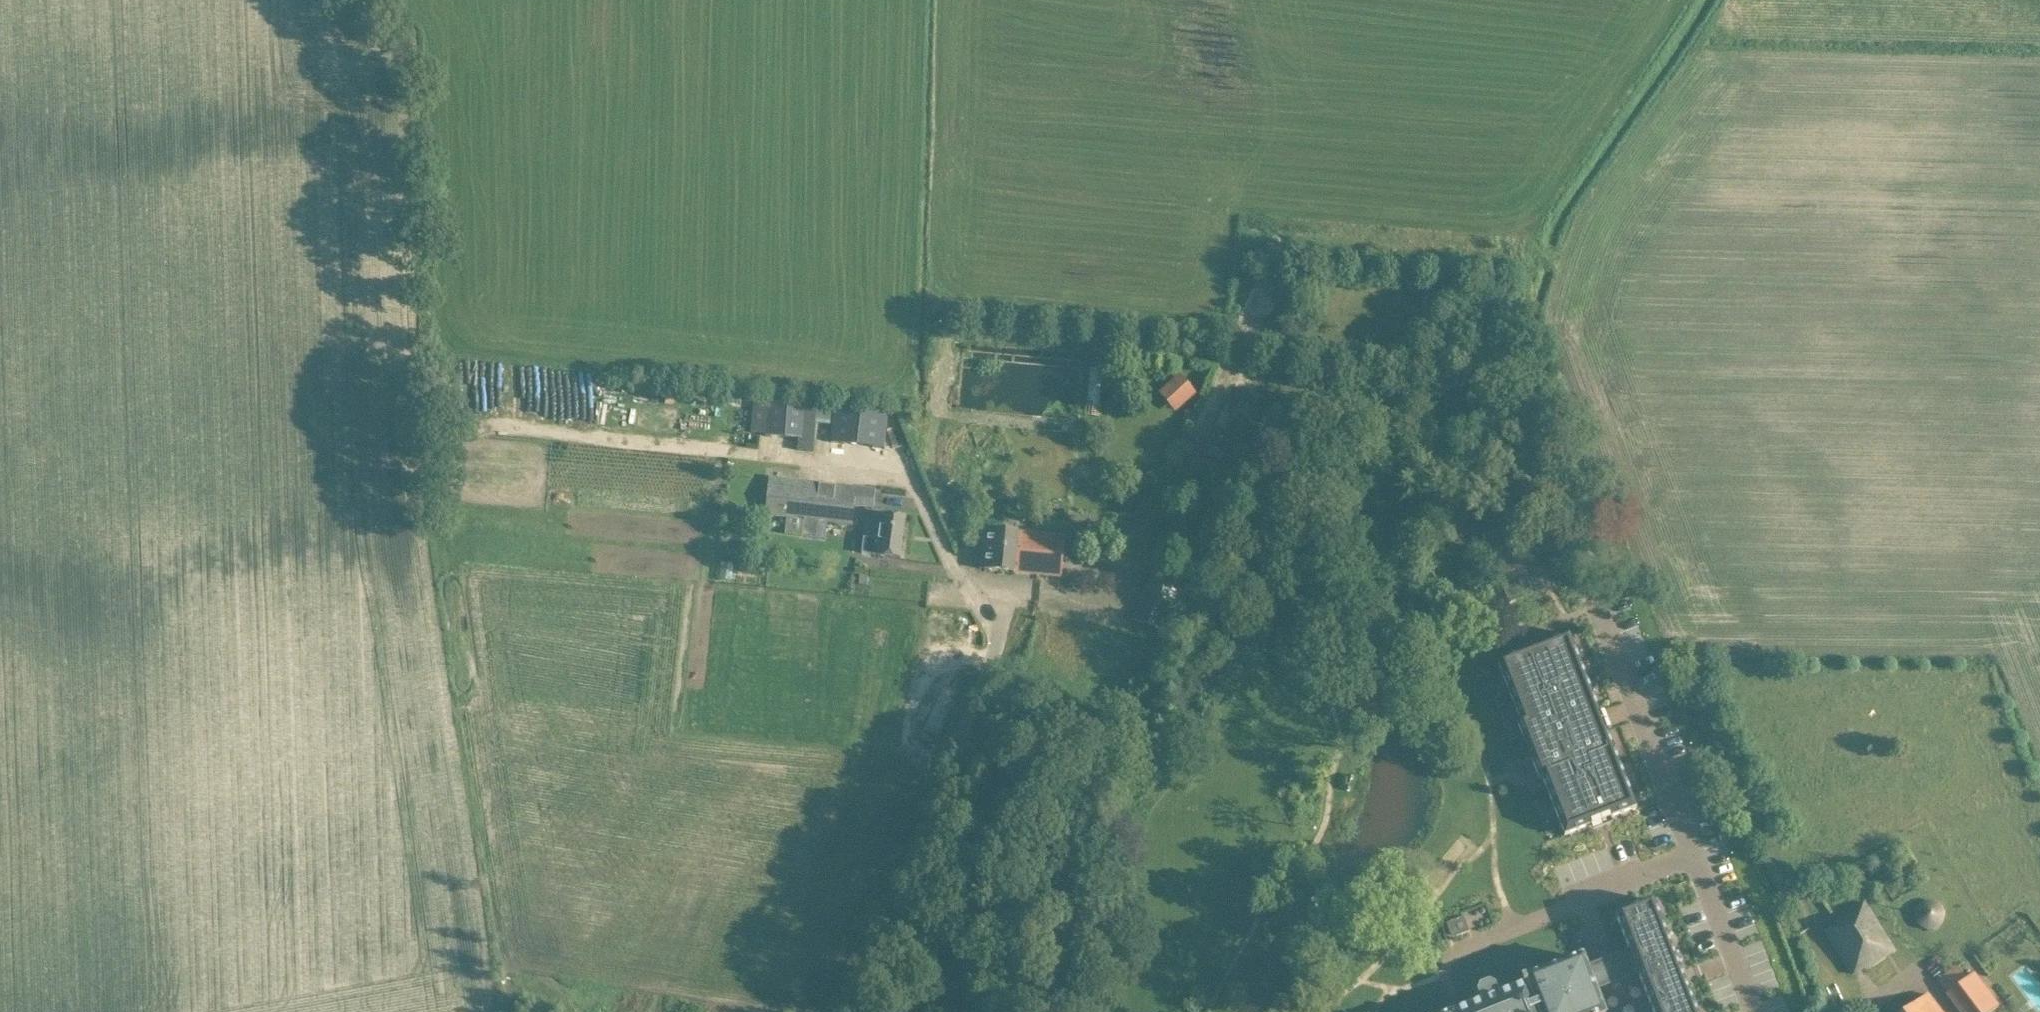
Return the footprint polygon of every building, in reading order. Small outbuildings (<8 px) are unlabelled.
[(1157,393),(1175,412),(1195,394),(1178,374),(1157,393)] [(752,401),(751,420),(767,421),(765,437),(797,439),(797,451),(813,452),(817,406),(752,401)] [(769,479),(765,514),(775,515),(852,523),(854,506),(873,508),(875,491),(856,489),(778,480),(769,479)] [(901,559),(906,517),(877,513),(874,539),(864,537),(862,554),(901,559)] [(995,530),(996,528),(984,527),(980,569),(1062,576),(1065,536),(995,530)] [(1350,533),(1341,535),(1345,554),(1355,552),(1350,533)] [(1133,620),(1163,632),(1180,586),(1150,575),(1133,620)] [(1569,634),(1497,662),(1520,720),(1516,722),(1539,779),(1542,778),(1565,836),(1637,808),(1614,750),(1615,750),(1607,730),(1600,713),(1592,692),(1592,693),(1569,634)] [(1596,992),(1639,976),(1653,1011),(1696,1011),(1653,901),(1615,915),(1629,951),(1586,968),(1582,958),(1520,982),(1522,987),(1497,997),(1493,987),(1488,985),(1480,988),(1478,993),(1482,1003),(1464,1010),(1458,1011),(1603,1011),(1596,992)] [(1836,924),(1826,931),(1853,974),(1864,967),(1865,969),(1895,949),(1880,925),(1864,903),(1836,923),(1836,924)] [(1974,974),(1947,993),(1961,1011),(1992,1011),(1999,1007),(1974,974)] [(1928,994),(1904,1011),(1941,1011),(1928,994)]
